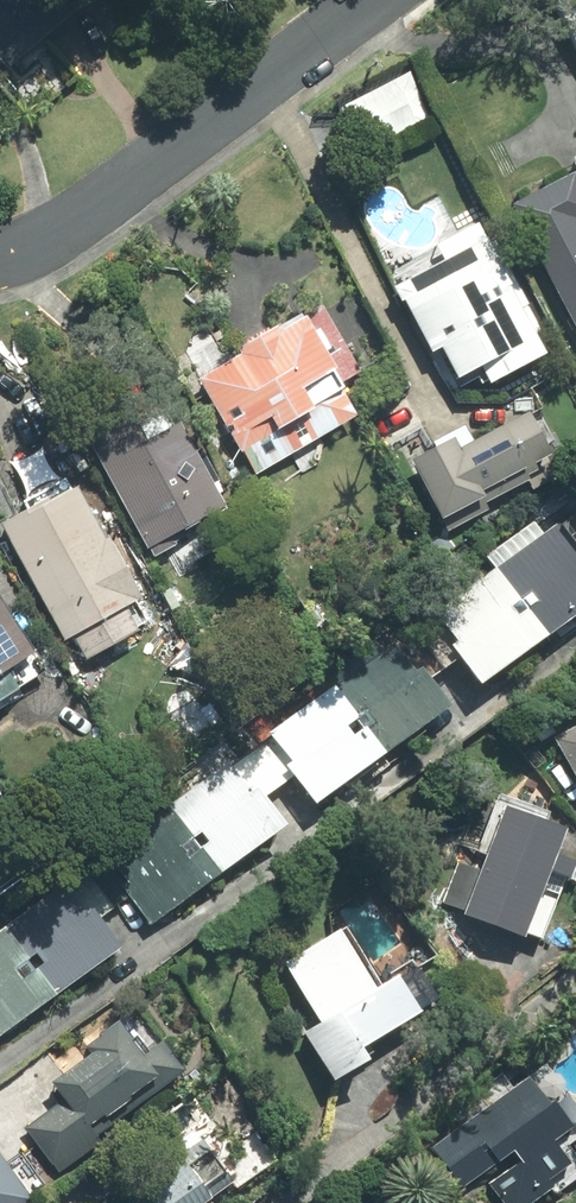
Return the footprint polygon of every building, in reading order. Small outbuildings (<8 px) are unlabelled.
[(561,13),(575,43),(575,5),(561,13)] [(366,153),(434,122),(412,74),(344,104),(366,153)] [(512,205),(575,327),(575,172),(512,205)] [(549,355),(489,239),(396,287),(431,356),(442,350),(458,381),(484,368),(492,385),(549,355)] [(256,477),(359,417),(344,391),(346,390),(343,384),(363,372),(321,302),(249,344),(250,357),(238,358),(200,381),(256,477)] [(174,536),(227,508),(216,486),(221,483),(203,448),(197,451),(173,407),(94,449),(154,560),(179,546),(174,536)] [(554,457),(530,413),(460,450),(455,439),(411,462),(449,533),(498,507),(495,501),(532,481),(530,477),(541,471),(538,465),(554,457)] [(75,485),(0,526),(65,643),(74,638),(87,661),(142,632),(129,608),(144,600),(110,537),(105,540),(75,485)] [(82,978),(124,947),(103,919),(130,899),(151,928),(288,827),(267,798),(297,776),(318,804),(428,725),(453,707),(433,679),(461,659),(481,686),(575,618),(575,511),(267,735),(0,930),(0,1038),(82,978)] [(0,596),(0,704),(22,690),(10,672),(37,654),(0,596)] [(554,738),(575,780),(575,726),(554,738)] [(568,831),(506,807),(464,915),(526,939),(568,831)] [(341,929),(284,964),(322,1024),(306,1034),(336,1083),(372,1060),(365,1048),(423,1012),(400,976),(379,989),(341,929)] [(92,1056),(53,1083),(66,1101),(27,1129),(59,1174),(102,1143),(91,1127),(105,1116),(108,1119),(130,1103),(134,1110),(187,1072),(165,1042),(144,1057),(132,1042),(134,1040),(121,1022),(86,1047),(92,1056)] [(460,1192),(515,1153),(522,1162),(490,1185),(502,1202),(534,1202),(555,1189),(550,1182),(572,1166),(555,1142),(574,1128),(555,1102),(551,1105),(541,1090),(527,1100),(533,1108),(492,1137),(483,1125),(478,1128),(472,1120),(430,1150),(460,1192)] [(236,1184),(205,1139),(137,1185),(150,1202),(207,1202),(236,1184)] [(0,1154),(0,1202),(32,1202),(34,1201),(0,1154)]
